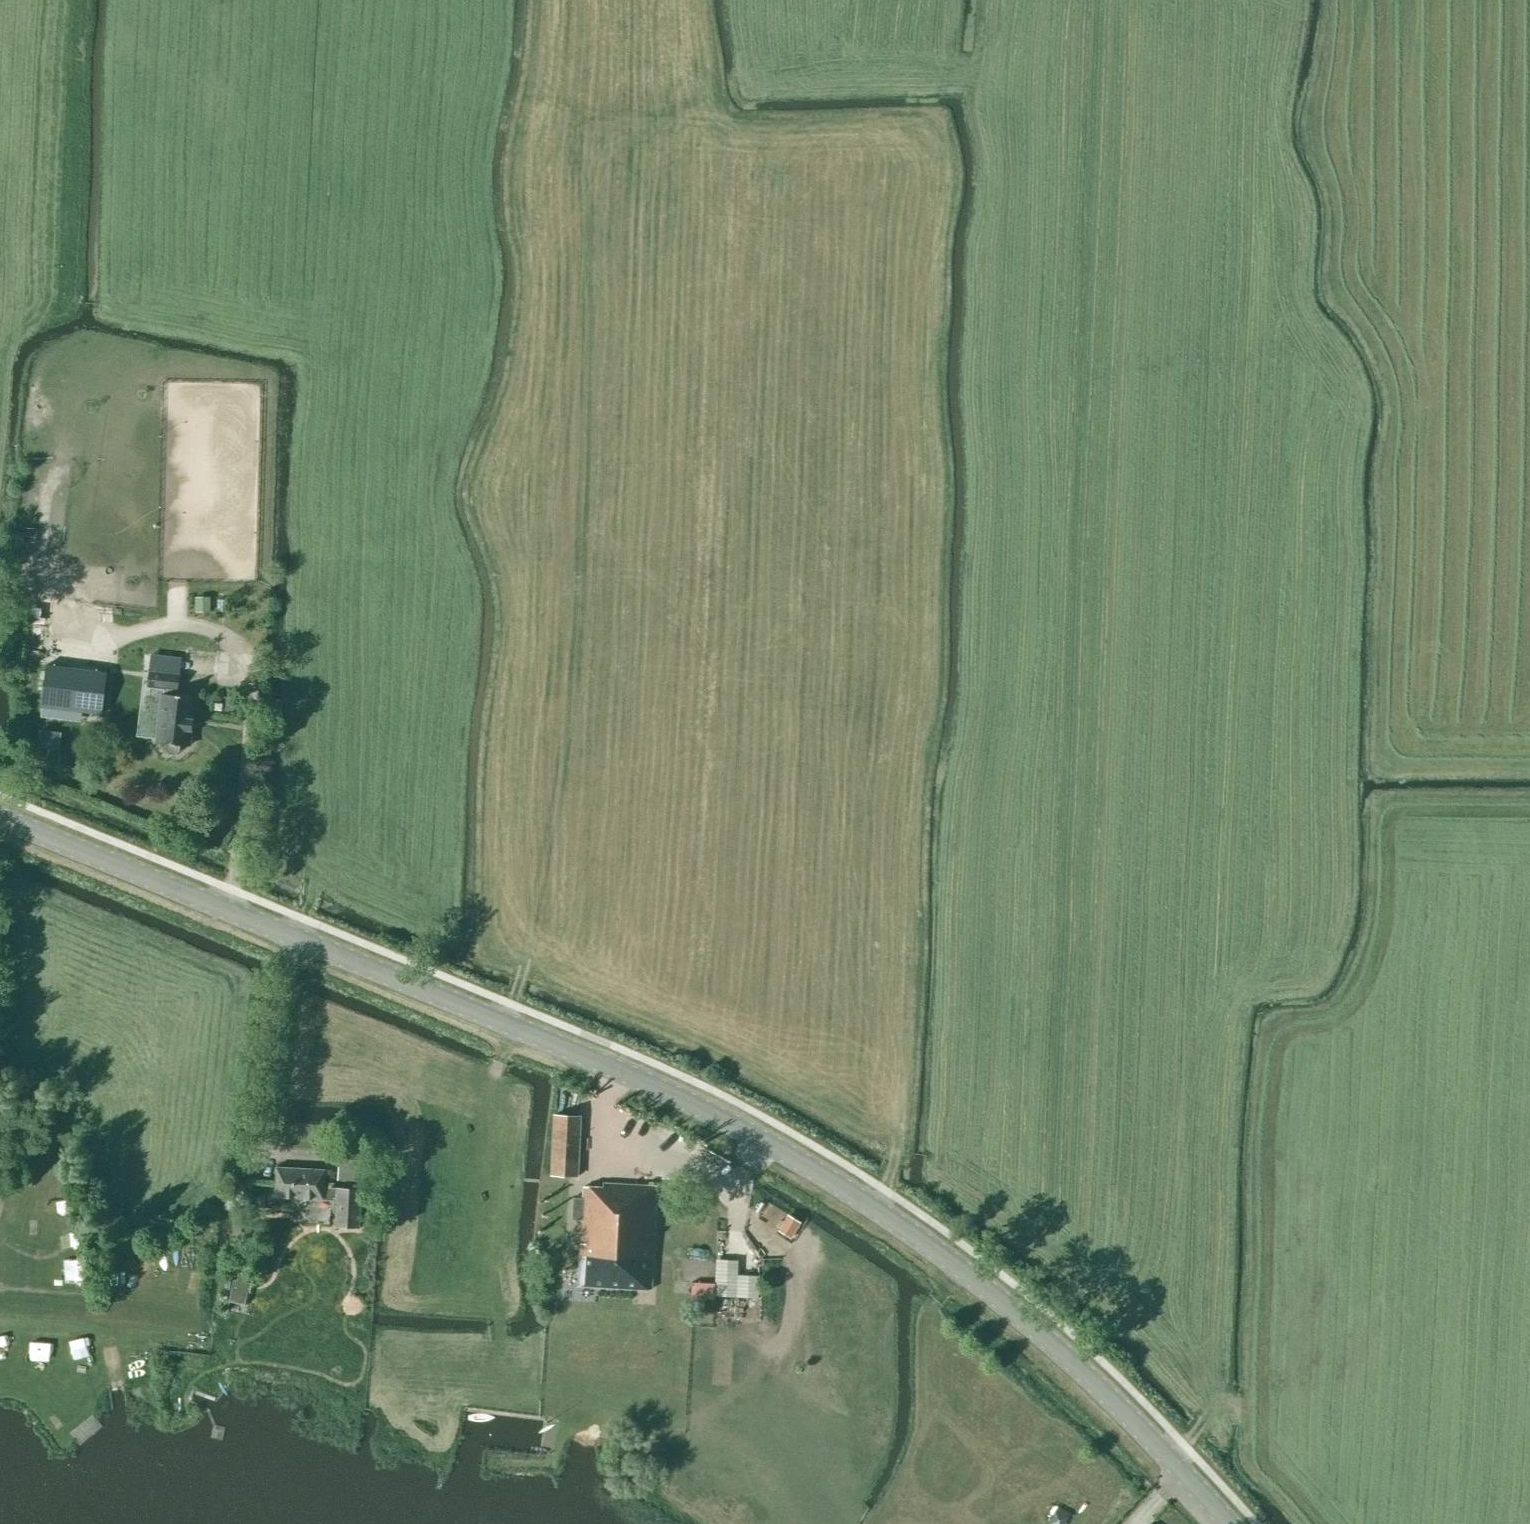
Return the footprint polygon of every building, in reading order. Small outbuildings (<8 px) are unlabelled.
[(26,568),(26,581),(35,581),(35,568),(26,568)] [(41,706),(102,714),(107,672),(46,665),(41,706)] [(192,730),(193,719),(195,697),(177,695),(179,675),(149,671),(147,686),(163,688),(156,742),(166,743),(165,749),(169,753),(175,754),(179,750),(180,744),(189,746),(192,730)] [(554,1114),(551,1175),(577,1176),(580,1116),(554,1114)] [(374,1145),(341,1143),(341,1151),(339,1151),(338,1164),(373,1166),(374,1145)] [(334,1226),(359,1228),(362,1189),(336,1187),(336,1188),(324,1187),(325,1169),(276,1166),(274,1197),(324,1200),(324,1199),(336,1200),(334,1226)] [(651,1289),(656,1186),(603,1183),(603,1187),(584,1186),(583,1198),(573,1198),(572,1220),(582,1220),(578,1285),(651,1289)] [(781,1227),(791,1233),(798,1220),(787,1214),(781,1227)] [(673,1267),(672,1280),(691,1281),(715,1282),(715,1269),(673,1267)] [(231,1287),(228,1301),(244,1304),(247,1290),(250,1291),(251,1282),(249,1282),(245,1281),(247,1273),(238,1272),(236,1279),(230,1278),(228,1287),(229,1287),(231,1287)] [(1049,1522),(1053,1523),(1064,1523),(1068,1517),(1067,1517),(1056,1510),(1049,1522)]
